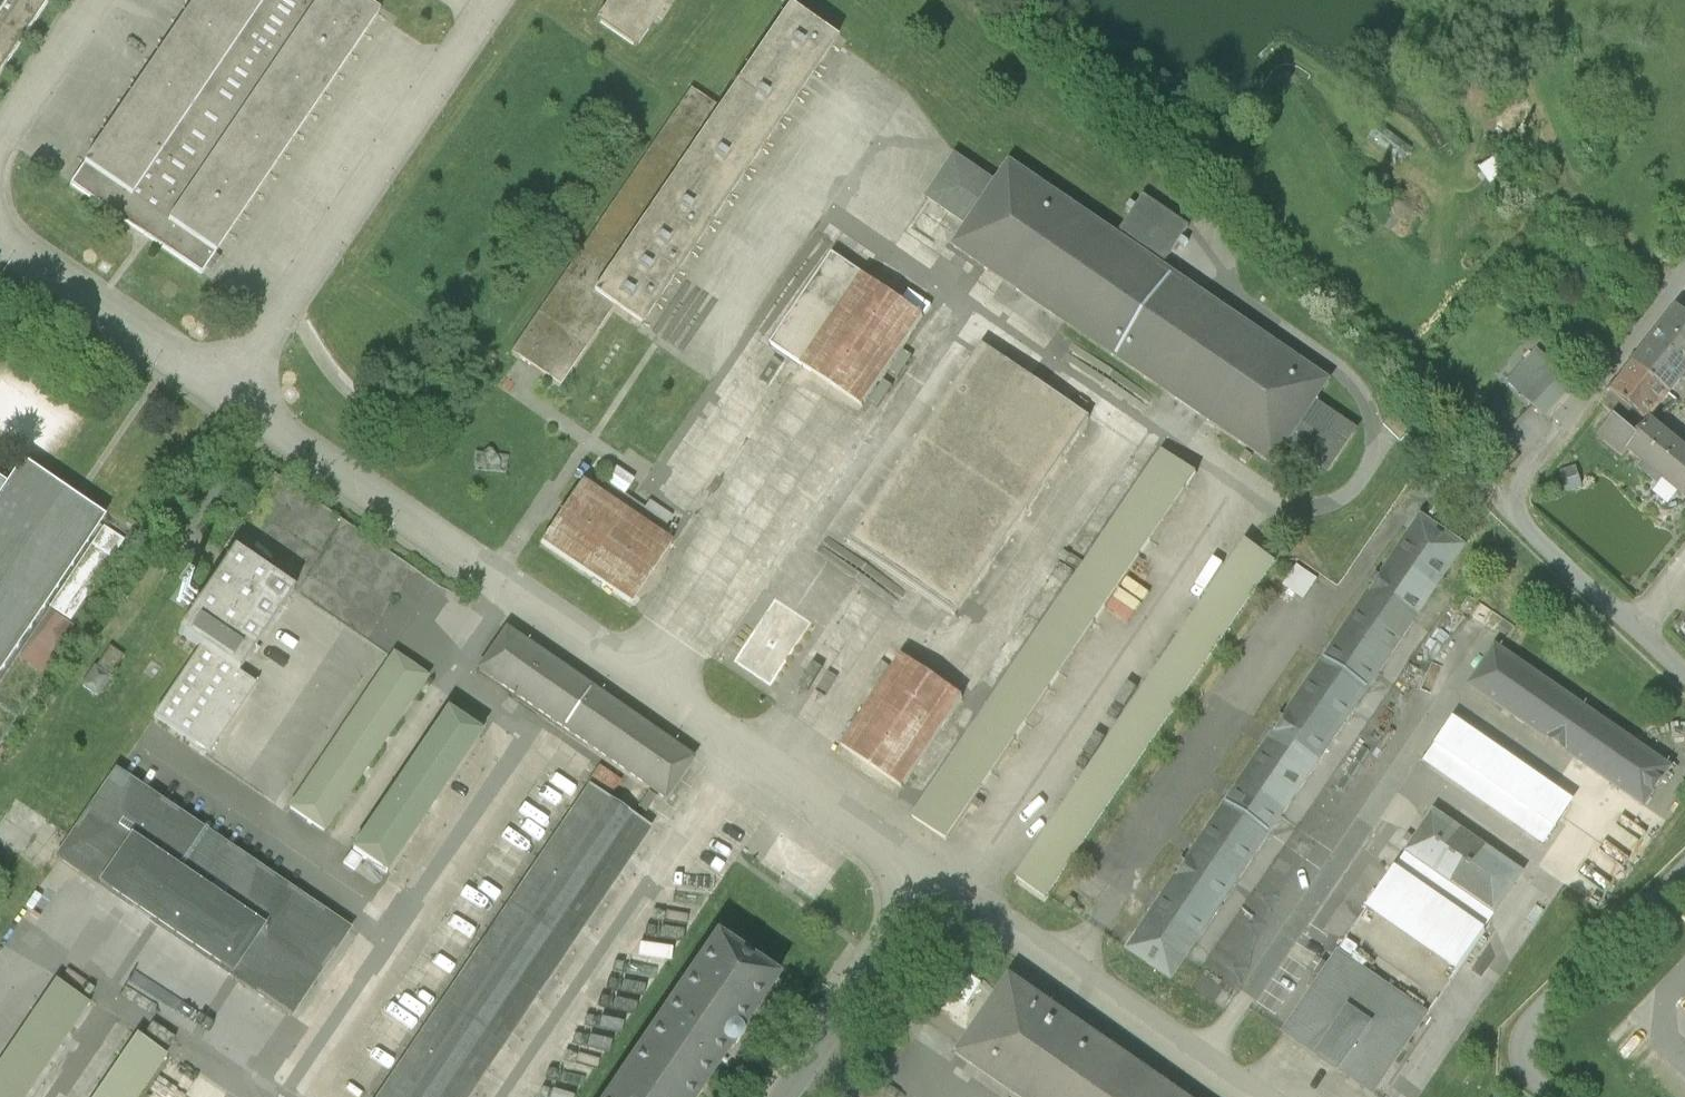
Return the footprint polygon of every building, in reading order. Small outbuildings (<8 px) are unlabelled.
[(47,0),(0,0),(0,70),(47,0)] [(70,184),(204,275),(381,14),(360,0),(195,0),(70,184)] [(598,22),(638,50),(670,5),(663,0),(614,0),(598,22)] [(692,91),(507,357),(557,392),(614,309),(639,326),(837,42),(791,10),(720,111),(692,91)] [(969,224),(954,245),(1276,471),(1289,451),(1321,474),(1354,427),(1316,400),(1330,380),(1167,266),(1191,232),(1146,200),(1123,234),(1009,154),(992,179),(956,154),(927,195),(969,224)] [(838,253),(774,348),(866,409),(929,315),(838,253)] [(1634,366),(1669,396),(1684,375),(1684,315),(1679,310),(1634,366)] [(989,344),(853,542),(960,615),(1096,417),(989,344)] [(1572,384),(1535,351),(1506,384),(1543,417),(1572,384)] [(1645,423),(1669,396),(1634,366),(1603,406),(1625,424),(1633,413),(1645,423)] [(1649,423),(1635,440),(1636,441),(1628,450),(1644,463),(1639,469),(1651,479),(1656,473),(1684,497),(1684,452),(1649,423)] [(1616,424),(1602,440),(1622,457),(1628,450),(1636,441),(1635,440),(1616,424)] [(1162,452),(913,818),(946,840),(1195,474),(1162,452)] [(50,611),(67,622),(119,542),(97,527),(106,513),(22,457),(7,480),(0,475),(0,687),(50,611)] [(588,480),(544,543),(636,605),(679,541),(588,480)] [(1428,519),(1134,952),(1177,981),(1190,962),(1471,548),(1428,519)] [(200,643),(151,718),(207,754),(255,682),(235,669),(293,579),(235,541),(178,628),(200,643)] [(1252,544),(1015,881),(1046,902),(1282,566),(1252,544)] [(504,633),(477,673),(663,797),(690,757),(504,633)] [(1505,649),(1478,688),(1647,805),(1674,765),(1505,649)] [(903,652),(840,745),(900,786),(963,693),(903,652)] [(394,653),(289,808),(327,834),(432,679),(394,653)] [(445,709),(351,853),(388,876),(482,733),(445,709)] [(1457,718),(1426,764),(1547,846),(1578,800),(1457,718)] [(113,769),(53,858),(289,1017),(349,928),(113,769)] [(378,1096),(467,1096),(650,826),(589,785),(378,1096)] [(1436,807),(1287,1034),(1380,1095),(1529,868),(1436,807)] [(609,1096),(703,1096),(784,977),(719,933),(609,1096)] [(961,1051),(1026,1096),(1187,1096),(1014,976),(961,1051)] [(89,1003),(53,979),(0,1059),(0,1096),(27,1096),(89,1003)] [(166,1055),(132,1033),(89,1096),(138,1096),(166,1055)]
